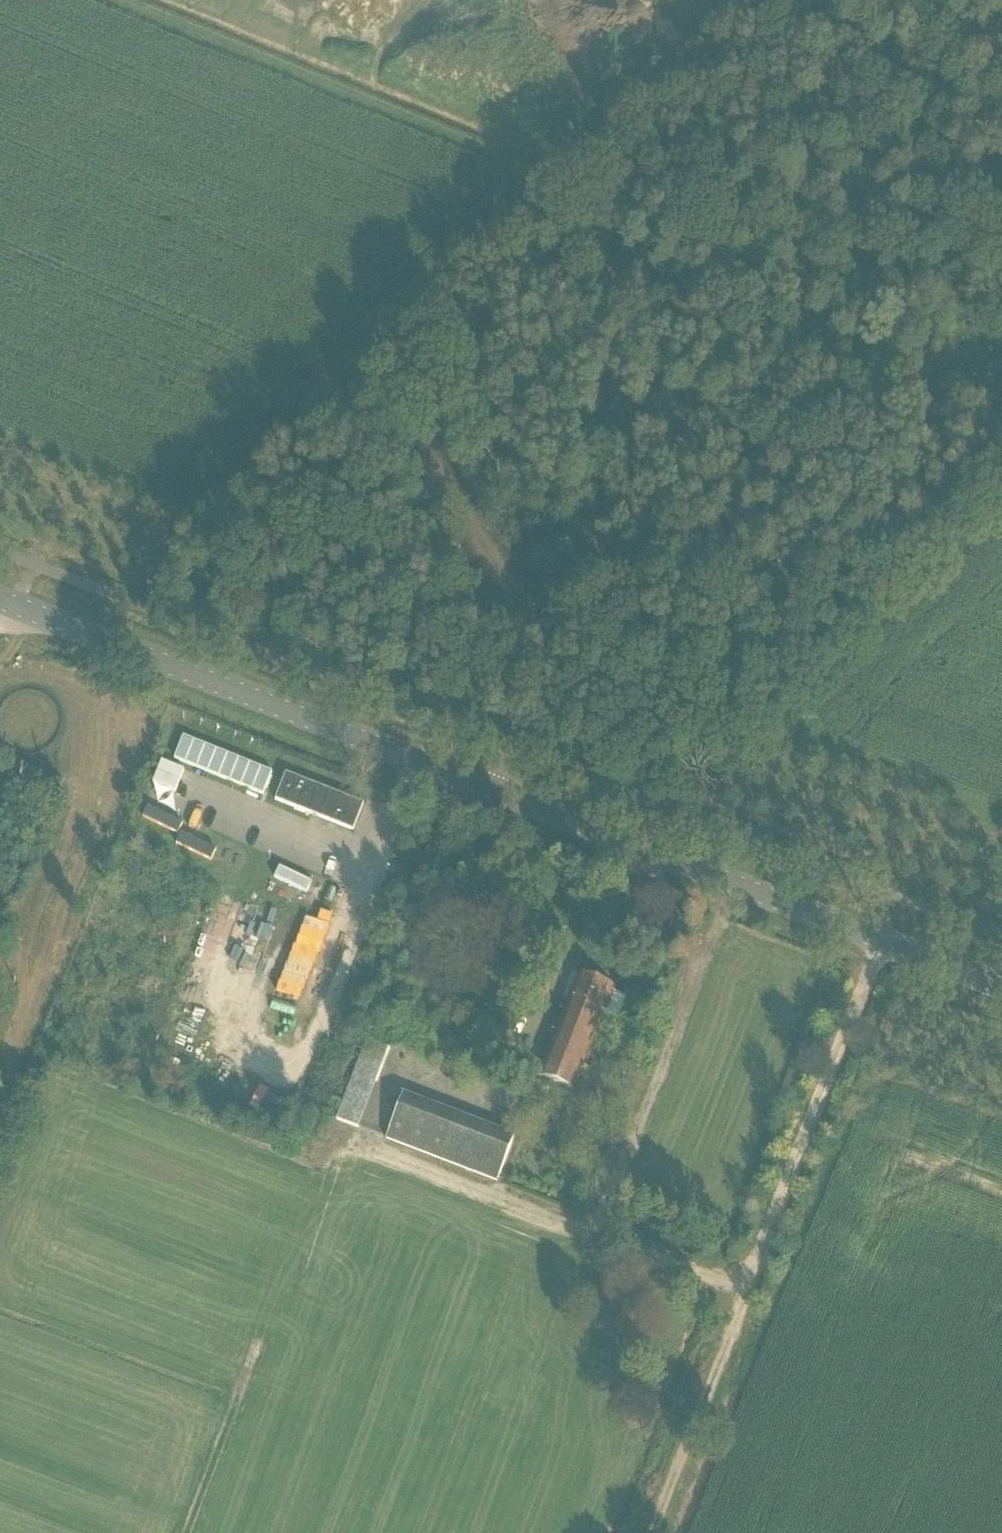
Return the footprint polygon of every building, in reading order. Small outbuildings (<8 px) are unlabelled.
[(567,296),(581,302),(584,292),(578,290),(578,291),(571,288),(567,296)] [(274,776),(184,739),(174,762),(264,799),(274,776)] [(365,806),(286,775),(276,804),(355,836),(365,806)] [(141,806),(138,819),(176,827),(178,814),(141,806)] [(252,857),(187,825),(176,847),(241,879),(252,857)] [(627,997),(610,990),(612,987),(580,974),(569,1000),(567,999),(537,1076),(575,1091),(603,1020),(599,1018),(602,1011),(619,1018),(627,997)] [(335,1117),(357,1126),(387,1049),(365,1040),(335,1117)] [(384,1137),(496,1181),(513,1136),(402,1093),(384,1137)]
